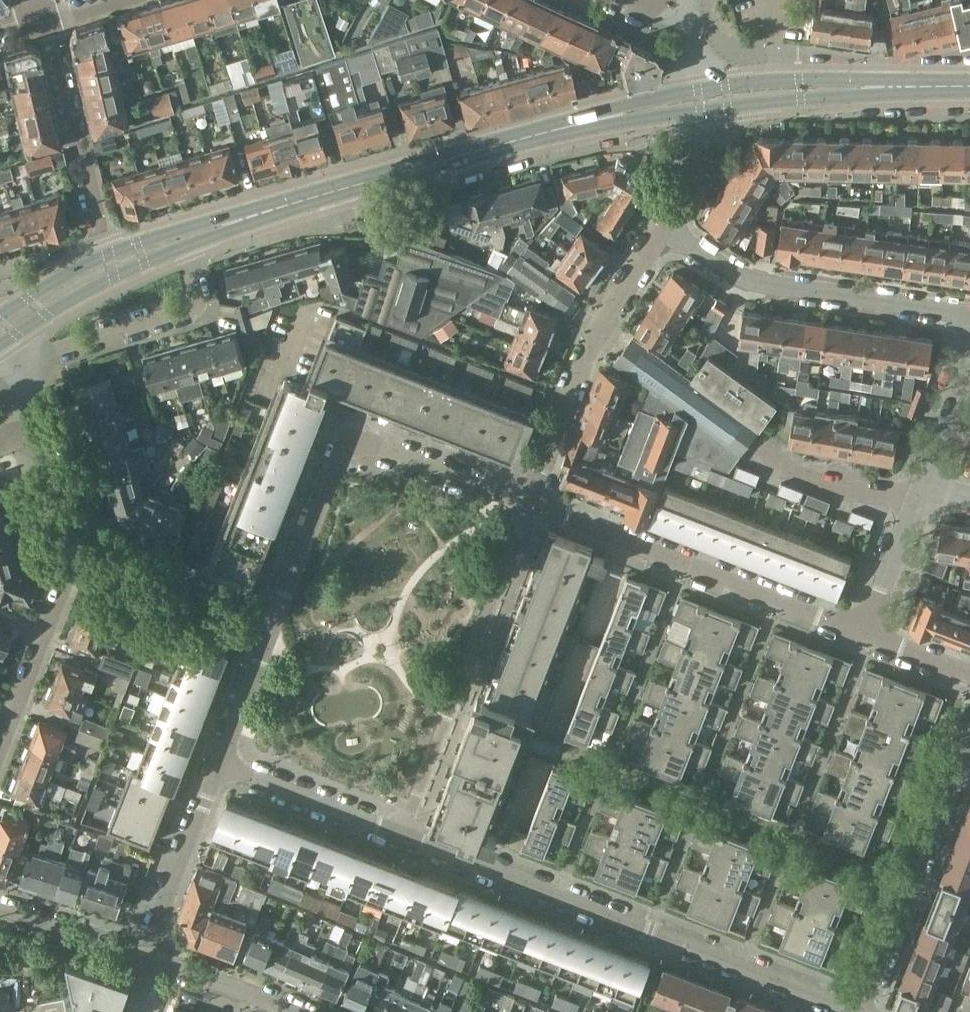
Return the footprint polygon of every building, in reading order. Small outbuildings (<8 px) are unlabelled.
[(8,7),(10,0),(0,0),(0,10),(8,7)] [(170,38),(173,50),(185,46),(196,43),(183,0),(166,0),(159,2),(170,38)] [(196,43),(218,36),(217,34),(214,24),(206,0),(183,0),(196,43)] [(230,0),(206,0),(214,24),(217,34),(238,27),(230,0)] [(238,27),(251,24),(248,14),(256,11),(253,0),(230,0),(238,27)] [(277,0),(253,0),(256,11),(278,4),(277,0)] [(301,63),(335,53),(318,0),(290,0),(283,2),(301,63)] [(475,10),(480,0),(454,0),(475,10)] [(495,20),(505,0),(480,0),(475,10),(495,20)] [(508,45),(531,0),(505,0),(495,20),(508,26),(500,44),(508,45)] [(537,40),(554,6),(540,0),(531,0),(508,45),(511,45),(515,48),(520,38),(519,37),(521,32),(537,40)] [(831,39),(837,7),(828,6),(829,0),(816,0),(815,5),(816,5),(811,36),(819,37),(822,40),(827,41),(830,39),(831,39)] [(850,42),(856,0),(847,0),(845,9),(837,7),(831,39),(833,39),(835,42),(840,43),(843,41),(850,42)] [(868,0),(856,0),(850,42),(858,43),(860,46),(866,47),(869,45),(871,45),(872,38),(886,40),(881,14),(866,12),(868,0)] [(891,8),(896,31),(899,46),(901,52),(917,49),(921,48),(912,11),(910,4),(911,4),(910,0),(890,0),(891,8)] [(910,4),(912,11),(921,48),(937,44),(941,43),(932,6),(930,7),(929,0),(928,0),(911,4),(910,4)] [(930,7),(932,6),(941,43),(957,39),(961,38),(959,32),(952,0),(929,0),(930,7)] [(959,32),(961,38),(962,38),(961,38),(963,38),(969,36),(969,0),(952,0),(959,32)] [(157,41),(170,38),(159,2),(138,9),(149,44),(155,63),(163,61),(159,50),(157,41)] [(537,40),(559,49),(574,15),(554,6),(537,40)] [(428,12),(432,22),(433,21),(440,8),(428,12)] [(116,15),(122,34),(127,51),(130,50),(149,44),(138,9),(116,15)] [(428,12),(416,15),(419,26),(432,22),(428,12)] [(416,14),(405,17),(396,33),(419,26),(416,15),(416,14)] [(69,37),(72,47),(108,38),(122,34),(116,15),(76,28),(69,37)] [(580,59),(595,25),(574,15),(559,49),(580,59)] [(602,68),(616,34),(595,25),(580,59),(602,68)] [(447,56),(444,46),(438,26),(403,37),(408,52),(414,74),(449,63),(447,56)] [(455,27),(453,36),(462,38),(467,29),(455,27)] [(468,27),(467,29),(462,38),(474,40),(478,32),(468,27)] [(72,47),(77,69),(131,55),(130,50),(127,51),(122,34),(108,38),(72,47)] [(654,51),(616,34),(602,68),(611,65),(619,62),(661,67),(661,59),(654,51)] [(374,48),(379,68),(397,63),(401,78),(414,74),(408,52),(403,37),(373,46),(374,48)] [(3,50),(6,65),(41,57),(39,48),(30,42),(3,50)] [(545,48),(537,44),(533,53),(542,55),(545,48)] [(381,75),(379,68),(374,48),(346,57),(359,101),(353,102),(365,144),(378,141),(379,142),(386,140),(386,138),(390,137),(378,97),(367,100),(362,81),(381,75)] [(138,76),(131,55),(77,69),(82,92),(138,76)] [(226,62),(233,86),(254,80),(247,55),(226,62)] [(295,55),(274,63),(277,73),(298,65),(295,55)] [(543,67),(552,99),(553,103),(565,100),(577,97),(568,59),(554,63),(551,55),(546,56),(542,55),(545,66),(543,67)] [(6,65),(12,88),(47,80),(41,57),(6,65)] [(328,109),(328,110),(333,122),(342,151),(346,150),(347,151),(354,149),(354,147),(365,144),(353,102),(359,101),(346,57),(315,67),(328,109)] [(502,60),(495,62),(498,73),(505,71),(502,60)] [(254,69),(257,79),(277,73),(274,63),(254,69)] [(611,65),(602,68),(606,86),(611,85),(614,79),(612,70),(611,65)] [(544,106),(553,103),(552,99),(543,67),(522,73),(533,109),(544,106)] [(286,108),(292,129),(302,163),(313,159),(316,161),(322,159),(323,157),(326,155),(317,122),(302,126),(296,104),(310,100),(314,114),(324,111),(312,71),(281,80),(285,90),(289,107),(286,108)] [(533,109),(522,73),(500,79),(511,115),(533,109)] [(82,92),(87,114),(123,103),(142,98),(140,92),(142,91),(138,76),(82,92)] [(596,88),(593,78),(585,80),(588,90),(596,88)] [(277,79),(248,88),(252,100),(273,93),(281,91),(277,79)] [(500,79),(478,85),(488,121),(511,115),(500,79)] [(12,88),(17,110),(52,101),(47,80),(12,88)] [(585,80),(577,82),(579,92),(588,90),(585,80)] [(421,97),(431,130),(455,122),(452,112),(461,110),(457,92),(447,94),(444,84),(419,91),(421,97)] [(488,121),(478,85),(456,90),(457,92),(461,110),(466,127),(488,121)] [(248,88),(240,90),(244,103),(252,100),(248,88)] [(0,91),(0,104),(9,101),(6,89),(0,91)] [(155,116),(170,112),(181,108),(176,90),(150,97),(155,116)] [(228,119),(241,115),(234,92),(221,96),(228,119)] [(221,96),(190,106),(193,115),(214,108),(218,122),(228,119),(221,96)] [(409,136),(431,130),(421,97),(399,103),(409,136)] [(52,101),(17,110),(21,131),(57,123),(52,101)] [(93,137),(112,132),(128,128),(128,125),(123,103),(87,114),(93,137)] [(183,119),(193,115),(190,106),(180,110),(183,119)] [(8,134),(5,112),(0,113),(0,136),(8,134)] [(160,120),(147,125),(149,133),(163,129),(160,120)] [(57,123),(21,131),(27,154),(42,150),(62,146),(57,123)] [(138,137),(149,133),(147,125),(136,129),(126,132),(130,144),(139,141),(138,137)] [(266,173),(278,170),(268,136),(265,126),(253,130),(255,139),(244,142),(254,176),(258,175),(259,176),(266,174),(266,173)] [(292,129),(268,136),(278,170),(290,167),(292,168),(298,166),(299,164),(302,163),(292,129)] [(0,136),(0,148),(10,146),(8,134),(0,136)] [(113,136),(94,141),(96,151),(116,147),(113,136)] [(775,173),(784,173),(785,139),(785,137),(759,137),(759,139),(754,148),(751,146),(741,162),(771,180),(775,173)] [(784,173),(807,173),(808,140),(805,139),(803,137),(797,137),(794,139),(785,139),(784,173)] [(807,173),(830,174),(830,140),(828,140),(826,138),(819,138),(817,140),(808,140),(807,173)] [(830,174),(852,174),(853,140),(851,140),(849,138),(842,138),(840,140),(830,140),(830,174)] [(863,140),(853,140),(852,174),(875,174),(875,141),(874,141),(871,138),(865,138),(863,140)] [(875,174),(898,175),(898,141),(896,141),(894,139),(887,139),(886,141),(875,141),(875,174)] [(908,142),(898,141),(898,175),(920,175),(920,142),(919,142),(917,139),(910,139),(908,142)] [(920,175),(943,175),(943,142),(941,142),(939,140),(932,140),(931,142),(920,142),(920,175)] [(954,142),(943,142),(943,175),(966,176),(967,142),(963,142),(962,140),(955,140),(954,142)] [(216,185),(238,179),(228,146),(205,152),(216,185)] [(27,173),(66,163),(63,151),(24,161),(27,173)] [(157,158),(160,166),(170,198),(194,192),(183,159),(181,152),(157,158)] [(205,152),(183,159),(194,192),(216,185),(205,152)] [(634,172),(618,162),(600,167),(606,193),(614,199),(617,194),(635,205),(640,197),(638,196),(644,186),(643,186),(642,180),(633,174),(634,172)] [(759,200),(771,180),(741,162),(736,170),(733,170),(730,176),(731,179),(729,181),(759,200)] [(160,166),(138,172),(148,205),(170,198),(160,166)] [(10,167),(3,168),(6,180),(13,178),(10,167)] [(562,207),(573,215),(580,211),(582,209),(585,207),(573,200),(571,190),(587,187),(590,203),(606,193),(600,167),(563,175),(564,179),(556,181),(555,177),(559,193),(562,207)] [(138,172),(130,174),(112,180),(117,199),(120,198),(125,214),(149,207),(148,205),(138,172)] [(526,216),(531,215),(530,212),(537,210),(536,206),(548,203),(551,213),(558,206),(553,184),(544,186),(541,179),(538,180),(535,178),(517,184),(516,184),(519,196),(523,195),(525,205),(523,206),(526,216)] [(719,199),(718,200),(747,219),(759,200),(729,181),(724,189),(721,190),(718,196),(719,199)] [(524,225),(533,223),(531,215),(526,216),(523,206),(525,205),(523,195),(519,196),(516,184),(517,184),(499,189),(497,192),(495,192),(501,219),(511,215),(512,219),(521,216),(524,225)] [(811,194),(812,185),(800,184),(799,193),(811,194)] [(821,186),(812,185),(811,194),(820,195),(821,186)] [(836,197),(836,187),(827,186),(827,196),(836,197)] [(781,201),(786,197),(778,188),(774,192),(781,201)] [(859,188),(851,188),(851,199),(859,198),(859,188)] [(882,190),(873,190),(873,200),(882,200),(882,190)] [(446,206),(452,227),(480,237),(481,242),(494,238),(496,245),(502,247),(505,234),(502,222),(501,219),(495,192),(485,195),(483,193),(472,196),(471,199),(446,206)] [(905,193),(896,193),(896,204),(905,204),(905,193)] [(614,199),(601,218),(597,224),(616,236),(617,234),(620,234),(624,228),(622,225),(628,215),(632,215),(635,209),(634,206),(635,205),(617,194),(614,199)] [(59,195),(37,201),(47,236),(69,230),(66,222),(63,210),(65,209),(63,202),(60,201),(59,195)] [(945,205),(946,196),(933,195),(932,204),(945,205)] [(13,208),(23,241),(44,235),(45,235),(46,237),(47,236),(37,201),(25,205),(22,196),(11,199),(13,208)] [(965,197),(946,196),(945,205),(964,206),(965,199),(965,197)] [(705,220),(738,240),(747,226),(743,224),(747,219),(718,200),(712,209),(709,209),(706,215),(707,218),(705,220)] [(788,207),(807,209),(808,201),(795,200),(788,207)] [(820,203),(808,201),(807,209),(819,210),(820,203)] [(768,203),(766,211),(778,213),(779,204),(775,203),(768,203)] [(870,204),(869,212),(890,214),(891,205),(870,204)] [(836,213),(848,215),(849,206),(837,205),(836,213)] [(860,206),(849,206),(848,215),(858,216),(860,206)] [(553,218),(577,234),(584,223),(573,215),(562,207),(553,218)] [(0,212),(0,244),(1,248),(23,241),(13,208),(0,212)] [(580,211),(573,215),(584,223),(585,224),(591,214),(582,209),(580,211)] [(921,220),(934,221),(935,211),(922,210),(921,220)] [(955,213),(935,211),(934,221),(954,223),(955,213)] [(800,256),(806,217),(784,214),(778,252),(783,253),(783,256),(799,258),(800,256)] [(800,256),(820,259),(825,220),(806,217),(800,256)] [(820,259),(841,262),(846,223),(825,220),(820,259)] [(532,233),(535,229),(533,223),(524,225),(527,235),(532,233)] [(841,262),(862,266),(868,227),(846,223),(841,262)] [(757,250),(772,252),(776,228),(760,226),(757,250)] [(862,266),(883,269),(885,258),(889,230),(868,227),(862,266)] [(883,269),(904,272),(909,240),(910,233),(889,230),(885,258),(883,269)] [(518,254),(519,252),(526,243),(529,240),(519,232),(508,248),(515,252),(518,254)] [(604,260),(609,253),(582,233),(569,251),(597,271),(598,270),(601,270),(605,264),(604,260)] [(904,272),(925,275),(930,243),(931,237),(910,233),(909,240),(904,272)] [(367,271),(359,297),(355,309),(390,322),(396,304),(393,303),(416,238),(406,234),(397,264),(384,259),(379,275),(367,271)] [(951,240),(931,237),(930,243),(925,275),(946,278),(950,246),(951,240)] [(390,322),(422,335),(448,316),(466,303),(507,274),(500,271),(488,266),(416,238),(393,303),(396,304),(390,322)] [(967,281),(969,260),(969,243),(951,240),(950,246),(946,278),(967,281)] [(320,242),(320,243),(288,251),(295,273),(301,271),(305,275),(315,272),(316,268),(325,265),(321,253),(323,252),(320,242)] [(526,243),(519,252),(544,270),(550,261),(526,243)] [(325,265),(332,288),(340,285),(341,289),(336,301),(355,309),(359,297),(343,292),(340,283),(356,278),(347,245),(335,249),(334,247),(331,248),(331,250),(323,252),(321,253),(325,265)] [(295,273),(288,251),(257,260),(264,282),(295,273)] [(597,271),(569,251),(564,258),(558,254),(551,264),(584,289),(589,281),(592,281),(597,275),(596,272),(597,271)] [(514,277),(541,298),(556,309),(565,297),(561,293),(566,286),(544,270),(519,252),(518,254),(515,252),(500,271),(507,274),(514,277)] [(227,269),(229,277),(230,282),(229,282),(230,286),(231,286),(233,292),(245,288),(246,292),(260,288),(259,283),(264,282),(257,260),(227,269)] [(667,283),(661,291),(694,311),(707,291),(674,271),(672,274),(670,274),(666,280),(667,283)] [(507,297),(514,277),(507,274),(466,303),(478,309),(552,337),(560,316),(527,303),(527,304),(507,297)] [(335,301),(332,287),(331,283),(320,286),(323,296),(335,301)] [(274,291),(267,293),(270,303),(277,301),(274,291)] [(694,311),(661,291),(656,299),(653,300),(650,306),(651,308),(649,310),(682,331),(694,311)] [(267,292),(236,301),(240,316),(249,313),(248,309),(270,303),(267,293),(267,292)] [(728,305),(718,298),(706,318),(707,319),(702,327),(711,333),(728,305)] [(240,316),(244,331),(268,324),(274,306),(249,313),(240,316)] [(516,332),(512,342),(545,355),(552,337),(478,309),(475,317),(516,332)] [(638,328),(637,330),(670,351),(682,331),(649,310),(644,319),(641,319),(638,325),(638,328)] [(752,344),(746,379),(765,394),(767,382),(768,374),(758,373),(760,352),(766,314),(744,311),(740,342),(752,344)] [(788,317),(766,314),(760,352),(769,353),(770,349),(783,351),(788,317)] [(309,388),(291,381),(285,378),(274,408),(314,424),(329,385),(514,456),(517,449),(522,451),(519,458),(520,459),(535,418),(358,350),(367,327),(337,316),(309,388)] [(450,320),(448,316),(422,335),(426,336),(436,330),(450,320)] [(791,366),(801,367),(809,320),(788,317),(783,351),(782,358),(792,360),(791,366)] [(457,330),(450,320),(436,330),(443,340),(457,330)] [(801,367),(799,379),(809,380),(812,359),(813,355),(824,357),(830,324),(809,320),(801,367)] [(380,336),(383,327),(370,322),(366,331),(380,336)] [(823,363),(844,366),(850,327),(830,324),(824,357),(823,363)] [(854,361),(867,363),(872,330),(850,327),(844,366),(842,377),(841,386),(850,387),(854,361)] [(886,375),(893,333),(872,330),(867,363),(875,364),(874,374),(886,375)] [(236,331),(212,338),(221,370),(246,363),(236,331)] [(394,332),(391,340),(403,345),(406,336),(394,332)] [(908,369),(914,336),(893,333),(886,375),(885,381),(883,391),(892,392),(895,372),(896,367),(908,369)] [(649,387),(669,402),(688,416),(709,389),(692,376),(634,335),(615,361),(650,385),(649,387)] [(760,427),(760,426),(777,403),(773,400),(765,394),(746,379),(729,366),(738,354),(713,335),(706,349),(710,353),(692,376),(709,389),(760,427)] [(406,336),(403,345),(416,350),(419,341),(406,336)] [(917,369),(929,371),(933,339),(914,336),(908,369),(904,394),(914,396),(922,399),(926,390),(914,385),(917,369)] [(224,379),(221,370),(212,338),(190,344),(199,377),(210,373),(213,383),(224,379)] [(537,374),(545,355),(512,342),(504,361),(537,374)] [(203,392),(199,377),(190,344),(167,351),(179,390),(181,398),(203,392)] [(432,346),(428,355),(441,360),(444,351),(432,346)] [(679,362),(688,368),(698,354),(690,347),(679,362)] [(179,390),(167,351),(145,357),(147,366),(146,366),(153,390),(167,386),(169,393),(179,390)] [(444,351),(441,360),(454,365),(457,356),(444,351)] [(470,361),(467,370),(479,374),(482,366),(470,361)] [(482,366),(479,374),(492,379),(495,371),(482,366)] [(593,390),(621,401),(625,391),(628,392),(632,380),(602,368),(593,390)] [(133,373),(123,376),(125,384),(135,381),(133,373)] [(830,384),(841,386),(842,377),(833,376),(832,375),(832,377),(830,384)] [(508,376),(505,384),(518,389),(521,381),(508,376)] [(872,389),(883,391),(885,381),(873,379),(872,389)] [(79,389),(79,391),(80,392),(79,395),(80,399),(83,401),(86,412),(119,403),(112,380),(97,384),(97,383),(94,384),(79,389)] [(521,381),(518,389),(531,394),(534,386),(521,381)] [(786,402),(794,391),(798,385),(776,381),(776,383),(774,394),(786,402)] [(767,382),(765,394),(773,400),(774,394),(776,383),(767,382)] [(811,448),(817,410),(818,405),(821,387),(811,385),(798,385),(794,391),(808,393),(805,412),(791,410),(788,428),(791,429),(789,442),(810,446),(809,448),(811,448)] [(634,488),(669,402),(649,387),(616,470),(605,500),(627,509),(634,488)] [(729,469),(742,452),(760,427),(709,389),(688,416),(676,448),(729,469)] [(811,448),(832,452),(839,413),(841,399),(843,391),(831,389),(828,411),(817,410),(811,448)] [(593,390),(585,412),(598,417),(599,414),(608,418),(607,419),(628,427),(631,418),(617,413),(621,401),(593,390)] [(852,392),(843,391),(841,399),(851,401),(852,392)] [(916,416),(920,405),(913,402),(907,401),(903,411),(916,416)] [(634,488),(627,509),(629,510),(626,516),(627,516),(628,515),(632,517),(631,519),(641,523),(642,522),(642,521),(646,522),(645,523),(647,524),(651,512),(676,448),(688,416),(669,402),(634,488)] [(119,403),(86,412),(89,423),(88,426),(89,430),(91,432),(92,433),(90,434),(91,436),(125,426),(119,403)] [(243,405),(238,418),(247,421),(252,408),(243,405)] [(274,408),(274,409),(212,568),(252,584),(252,583),(245,580),(247,575),(254,578),(314,424),(274,408)] [(184,410),(174,412),(177,425),(187,422),(184,410)] [(585,412),(577,431),(606,441),(612,427),(626,432),(628,427),(607,419),(608,418),(599,414),(598,417),(585,412)] [(839,413),(832,452),(852,455),(858,422),(859,417),(839,413)] [(238,418),(233,430),(242,434),(247,421),(238,418)] [(873,457),(879,425),(858,422),(852,455),(873,459),(873,457)] [(903,430),(879,425),(873,457),(894,460),(896,447),(900,448),(903,430)] [(93,436),(99,458),(132,450),(125,426),(91,436),(93,436)] [(600,445),(608,448),(618,452),(621,443),(613,440),(612,443),(606,441),(577,431),(570,451),(569,451),(563,466),(569,469),(563,484),(586,493),(592,477),(588,476),(600,445)] [(205,443),(194,434),(185,445),(196,453),(205,443)] [(169,445),(181,452),(186,444),(174,437),(169,445)] [(220,448),(206,441),(200,454),(214,460),(220,448)] [(229,443),(224,456),(232,459),(237,446),(229,443)] [(592,477),(586,493),(605,500),(616,470),(601,465),(608,448),(600,445),(588,476),(592,477)] [(138,471),(132,450),(99,458),(105,481),(138,471)] [(687,459),(679,455),(674,466),(683,469),(687,459)] [(224,456),(219,468),(227,472),(232,459),(224,456)] [(712,468),(704,465),(695,461),(691,472),(709,479),(712,468)] [(756,485),(760,474),(738,465),(734,476),(756,485)] [(725,485),(729,475),(712,468),(709,479),(725,485)] [(105,512),(131,522),(138,506),(147,492),(146,491),(147,490),(144,489),(138,471),(105,481),(111,500),(109,499),(108,499),(107,499),(105,500),(103,502),(102,503),(102,504),(102,505),(102,506),(102,507),(102,509),(103,509),(103,510),(104,511),(105,512)] [(729,475),(725,485),(742,492),(746,481),(729,475)] [(214,481),(209,494),(211,495),(213,495),(217,497),(222,484),(214,481)] [(754,485),(746,481),(742,492),(750,495),(754,485)] [(800,502),(804,491),(782,482),(777,493),(800,502)] [(666,485),(651,523),(669,530),(684,492),(666,485)] [(144,527),(154,531),(170,490),(159,487),(157,494),(147,490),(146,491),(147,492),(138,506),(131,522),(132,522),(131,524),(141,528),(144,527)] [(170,490),(154,531),(165,535),(164,537),(174,540),(175,539),(177,540),(182,526),(183,526),(184,523),(183,523),(189,507),(176,501),(178,493),(170,490)] [(770,491),(766,501),(775,505),(780,495),(770,491)] [(700,498),(684,492),(669,530),(686,536),(700,498)] [(827,512),(831,501),(809,492),(804,504),(827,512)] [(209,494),(204,506),(213,510),(217,497),(213,495),(211,495),(209,494)] [(780,495),(775,505),(783,508),(787,497),(780,495)] [(686,536),(702,542),(717,505),(700,498),(686,536)] [(809,518),(813,508),(804,504),(800,514),(809,518)] [(702,542),(719,549),(733,511),(717,505),(702,542)] [(821,511),(813,508),(809,518),(817,521),(821,511)] [(870,529),(875,518),(852,509),(848,520),(864,527),(870,529)] [(719,549),(736,556),(750,518),(733,511),(719,549)] [(843,531),(847,521),(838,517),(834,527),(843,531)] [(736,556),(753,562),(767,524),(750,518),(736,556)] [(199,519),(194,533),(202,536),(208,522),(199,519)] [(855,524),(847,521),(843,531),(851,534),(855,524)] [(960,557),(966,526),(943,521),(937,553),(960,557)] [(10,546),(9,542),(10,541),(5,524),(0,525),(0,548),(10,546)] [(753,562),(770,569),(784,531),(767,524),(753,562)] [(960,557),(969,559),(969,526),(966,526),(960,557)] [(587,561),(602,567),(605,558),(591,553),(593,547),(549,530),(485,696),(485,695),(484,696),(482,695),(480,699),(478,698),(475,708),(477,709),(469,729),(515,748),(524,727),(529,729),(534,714),(529,712),(587,561)] [(770,569),(786,575),(801,538),(784,531),(770,569)] [(194,533),(189,545),(197,549),(202,536),(194,533)] [(786,575),(803,582),(818,544),(801,538),(786,575)] [(803,582),(820,588),(834,551),(818,544),(803,582)] [(18,568),(18,567),(14,554),(12,555),(10,546),(0,548),(0,573),(18,568)] [(837,595),(850,564),(852,557),(834,551),(820,588),(837,595)] [(928,555),(924,567),(944,575),(948,563),(928,555)] [(18,567),(18,568),(0,573),(0,596),(10,600),(13,594),(28,601),(36,581),(20,575),(22,571),(22,570),(22,569),(21,568),(21,567),(20,567),(19,567),(18,567)] [(932,578),(923,575),(919,587),(928,590),(932,578)] [(612,616),(632,624),(641,601),(657,608),(657,610),(658,611),(665,592),(666,592),(667,591),(627,576),(612,616)] [(953,642),(963,616),(967,608),(969,600),(969,595),(961,592),(957,604),(960,605),(957,614),(944,609),(945,605),(943,604),(931,633),(953,642)] [(930,636),(931,633),(943,604),(945,598),(936,594),(934,600),(924,596),(911,629),(930,636)] [(705,652),(720,612),(682,597),(682,598),(683,599),(676,618),(677,618),(678,616),(694,622),(685,644),(705,652)] [(705,652),(725,659),(733,637),(749,644),(749,646),(750,646),(757,627),(758,628),(759,627),(720,612),(705,652)] [(120,633),(144,643),(154,619),(142,614),(137,628),(129,625),(123,627),(120,633)] [(632,624),(612,616),(596,656),(617,663),(626,641),(642,648),(641,650),(642,651),(650,631),(651,632),(651,631),(632,624)] [(963,616),(953,642),(969,648),(969,619),(963,616)] [(99,653),(105,640),(114,643),(118,633),(80,618),(71,643),(99,653)] [(2,653),(11,630),(0,625),(0,652),(2,653)] [(167,637),(154,632),(150,642),(163,647),(167,637)] [(797,687),(813,647),(774,633),(774,634),(775,634),(768,653),(769,654),(770,651),(786,658),(778,680),(797,687)] [(219,670),(227,650),(190,636),(182,656),(219,670)] [(705,652),(685,644),(667,637),(666,638),(667,639),(660,658),(661,658),(662,656),(679,662),(670,684),(690,692),(705,652)] [(150,643),(143,662),(154,666),(161,648),(150,643)] [(797,687),(817,695),(825,673),(842,679),(841,682),(842,682),(849,663),(851,663),(851,662),(813,647),(797,687)] [(131,677),(136,664),(104,651),(99,665),(119,673),(131,677)] [(705,652),(690,692),(709,699),(717,677),(734,683),(733,686),(734,686),(742,667),(743,668),(743,666),(725,659),(705,652)] [(174,675),(211,689),(219,670),(182,656),(174,675)] [(581,695),(602,703),(610,681),(626,688),(626,690),(627,690),(634,671),(635,672),(636,671),(617,663),(596,656),(581,695)] [(55,683),(83,694),(88,682),(94,685),(98,675),(63,661),(55,683)] [(136,680),(135,681),(148,686),(153,672),(141,667),(138,675),(136,680)] [(890,723),(905,683),(867,668),(866,670),(868,670),(860,689),(861,690),(862,687),(879,694),(870,716),(890,723)] [(113,704),(120,707),(125,691),(126,691),(131,677),(119,673),(114,687),(119,689),(113,704)] [(797,687),(778,680),(759,673),(759,674),(760,674),(752,693),(754,694),(754,691),(771,698),(762,720),(782,727),(797,687)] [(211,689),(174,675),(167,694),(204,708),(211,689)] [(690,692),(670,684),(651,677),(651,678),(652,678),(645,697),(646,698),(647,696),(663,702),(655,724),(674,731),(690,692)] [(87,696),(83,694),(55,683),(46,704),(79,717),(87,696)] [(905,683),(890,723),(909,731),(918,709),(934,715),(933,717),(934,718),(942,699),(943,699),(943,698),(905,683)] [(797,687),(782,727),(801,735),(810,713),(826,719),(825,722),(827,722),(834,703),(835,703),(836,702),(817,695),(797,687)] [(128,700),(138,704),(141,696),(131,692),(128,700)] [(674,731),(694,739),(702,717),(719,723),(718,726),(719,726),(726,707),(727,708),(728,706),(709,699),(690,692),(674,731)] [(204,708),(167,694),(160,713),(197,727),(204,708)] [(602,703),(581,695),(565,737),(585,744),(594,721),(611,727),(610,730),(611,730),(619,711),(620,712),(620,711),(602,703)] [(133,710),(125,707),(121,716),(129,719),(133,710)] [(890,723),(870,716),(851,708),(851,709),(852,710),(845,729),(846,729),(847,727),(863,733),(855,756),(874,763),(890,723)] [(152,732),(189,746),(197,727),(160,713),(151,709),(143,729),(152,732)] [(782,727),(762,720),(744,712),(743,714),(744,714),(737,733),(738,734),(739,731),(755,738),(747,760),(766,767),(782,727)] [(106,737),(110,726),(82,716),(78,726),(106,737)] [(674,731),(655,724),(636,717),(635,718),(637,718),(629,737),(631,738),(631,736),(648,742),(638,765),(658,773),(674,731)] [(40,720),(31,745),(60,756),(69,731),(40,720)] [(874,763),(894,771),(902,749),(918,755),(918,757),(919,758),(926,739),(927,739),(928,738),(909,731),(890,723),(874,763)] [(123,729),(113,725),(109,736),(119,740),(123,729)] [(106,737),(78,726),(73,738),(102,748),(106,737)] [(782,727),(766,767),(786,775),(794,753),(811,759),(810,761),(811,762),(818,743),(820,743),(820,742),(801,735),(782,727)] [(444,794),(431,827),(477,846),(479,840),(494,846),(498,837),(483,832),(515,748),(469,729),(462,746),(444,794)] [(658,773),(678,780),(687,757),(703,763),(702,766),(704,766),(711,747),(712,747),(712,746),(694,739),(674,731),(658,773)] [(189,746),(152,732),(145,751),(182,765),(189,746)] [(31,745),(22,768),(50,780),(60,756),(31,745)] [(874,763),(855,756),(836,748),(835,749),(837,750),(829,769),(830,769),(831,767),(848,773),(839,795),(859,803),(874,763)] [(138,769),(137,768),(136,770),(172,784),(172,785),(173,785),(174,785),(182,765),(145,751),(138,769)] [(766,767),(747,760),(728,752),(728,754),(729,754),(721,773),(722,774),(723,771),(740,778),(731,801),(750,808),(766,767)] [(117,761),(104,756),(100,766),(113,771),(117,761)] [(88,757),(85,765),(96,769),(99,761),(88,757)] [(874,763),(859,803),(878,811),(887,789),(903,795),(902,797),(903,798),(911,779),(912,779),(912,778),(894,771),(874,763)] [(96,769),(85,765),(82,772),(94,777),(96,769)] [(136,770),(137,768),(133,767),(125,787),(166,803),(173,785),(172,785),(172,784),(136,770)] [(593,782),(555,767),(554,767),(538,807),(558,815),(567,793),(583,799),(582,801),(584,802),(591,783),(592,783),(593,782)] [(750,808),(770,816),(779,793),(796,799),(795,802),(796,802),(803,783),(804,783),(805,782),(786,775),(766,767),(750,808)] [(82,791),(50,780),(22,768),(12,792),(41,803),(46,792),(59,797),(61,792),(79,799),(82,791)] [(94,785),(90,796),(102,800),(106,789),(94,785)] [(166,803),(125,787),(118,806),(158,822),(166,803)] [(646,803),(608,788),(608,789),(609,790),(601,809),(603,809),(604,807),(620,813),(611,835),(631,843),(646,803)] [(859,803),(839,795),(820,788),(820,789),(821,790),(814,809),(815,809),(816,807),(832,813),(823,837),(843,844),(859,803)] [(98,809),(102,800),(90,796),(86,805),(98,809)] [(247,808),(228,801),(214,838),(233,845),(247,808)] [(646,803),(631,843),(651,851),(659,828),(675,835),(675,837),(676,838),(683,818),(684,819),(685,818),(646,803)] [(843,844),(862,852),(871,829),(888,835),(887,837),(888,838),(896,819),(897,819),(897,818),(878,811),(859,803),(843,844)] [(158,822),(118,806),(110,826),(151,842),(158,822)] [(577,822),(558,815),(538,807),(527,834),(522,848),(542,856),(551,833),(568,839),(567,841),(568,842),(575,823),(577,823),(577,822)] [(266,816),(247,808),(233,845),(252,853),(266,816)] [(38,830),(42,820),(43,816),(37,814),(32,828),(38,830)] [(969,815),(961,836),(969,840),(969,816),(969,815)] [(20,850),(31,822),(15,816),(12,823),(2,819),(0,824),(0,842),(20,850)] [(27,865),(22,880),(40,886),(60,825),(56,823),(57,820),(43,816),(42,820),(47,822),(43,835),(51,837),(49,843),(38,840),(33,854),(31,853),(27,865)] [(252,853),(271,860),(285,823),(266,816),(252,853)] [(271,860),(290,867),(305,830),(285,823),(271,860)] [(740,839),(700,824),(700,825),(701,826),(694,845),(695,845),(696,843),(712,849),(704,871),(724,879),(740,839)] [(40,886),(44,888),(58,892),(68,861),(61,858),(65,842),(60,840),(64,826),(60,825),(40,886)] [(631,843),(611,835),(593,828),(592,829),(593,830),(586,849),(587,849),(588,847),(605,853),(596,876),(615,884),(631,843)] [(290,867),(309,875),(324,838),(305,830),(290,867)] [(516,830),(511,843),(522,848),(527,834),(516,830)] [(114,838),(100,834),(97,845),(111,849),(114,838)] [(961,836),(952,858),(969,864),(969,840),(961,836)] [(309,875),(329,882),(343,845),(324,838),(309,875)] [(127,843),(116,839),(113,850),(123,853),(127,843)] [(740,839),(724,879),(743,886),(751,864),(768,871),(767,873),(768,874),(776,854),(777,855),(777,854),(740,839)] [(0,842),(0,872),(10,877),(10,876),(14,867),(16,861),(20,850),(0,842)] [(631,843),(615,884),(635,892),(644,868),(660,875),(659,877),(660,878),(668,858),(669,859),(669,858),(651,851),(631,843)] [(362,853),(343,845),(329,882),(348,890),(362,853)] [(58,892),(76,898),(92,850),(87,848),(85,854),(79,853),(76,863),(68,861),(58,892)] [(348,890),(367,897),(381,860),(362,853),(348,890)] [(79,898),(99,905),(112,864),(108,862),(110,857),(106,856),(104,860),(102,859),(98,870),(89,867),(79,898)] [(112,864),(99,905),(114,909),(119,907),(133,864),(110,857),(108,862),(112,864)] [(952,858),(944,879),(969,889),(969,864),(952,858)] [(367,897),(386,905),(400,867),(381,860),(367,897)] [(831,875),(793,860),(792,861),(794,861),(786,880),(787,881),(788,879),(805,885),(796,907),(816,914),(831,875)] [(14,867),(10,876),(22,880),(27,865),(16,861),(14,867)] [(724,879),(704,871),(685,864),(685,865),(686,866),(678,885),(679,885),(680,883),(697,890),(688,912),(707,920),(724,879)] [(212,907),(216,895),(224,875),(199,865),(193,882),(192,882),(186,898),(212,907)] [(400,867),(386,905),(405,912),(419,875),(400,867)] [(199,941),(217,947),(235,898),(231,897),(237,880),(224,875),(216,895),(222,897),(217,909),(212,907),(199,941)] [(405,912),(424,919),(438,882),(419,875),(405,912)] [(831,875),(816,914),(835,922),(844,900),(860,906),(859,909),(860,909),(868,890),(869,891),(869,889),(831,875)] [(269,889),(280,894),(286,881),(274,876),(269,889)] [(724,879),(707,920),(727,928),(736,904),(752,911),(752,913),(753,914),(760,894),(761,895),(762,894),(743,886),(724,879)] [(962,910),(969,890),(969,889),(944,879),(936,900),(962,910)] [(286,881),(280,894),(298,901),(304,888),(286,881)] [(457,889),(438,882),(424,919),(444,927),(445,925),(444,924),(457,890),(457,889)] [(241,912),(251,886),(244,883),(237,899),(235,898),(217,947),(234,954),(239,943),(246,946),(256,922),(247,919),(249,916),(241,912)] [(457,888),(457,889),(457,890),(444,924),(445,925),(463,932),(477,896),(457,888)] [(310,891),(306,901),(318,905),(322,896),(310,891)] [(496,903),(477,896),(463,932),(482,939),(496,903)] [(199,941),(212,907),(186,898),(180,914),(191,938),(199,941)] [(816,914),(796,907),(777,900),(777,901),(778,901),(771,920),(772,921),(773,918),(790,926),(780,948),(800,956),(816,914)] [(936,900),(928,921),(954,932),(962,910),(936,900)] [(321,902),(318,910),(337,917),(338,917),(340,910),(321,902)] [(344,902),(340,910),(338,917),(350,921),(356,907),(344,902)] [(496,903),(482,939),(501,946),(515,910),(496,903)] [(534,918),(515,910),(501,946),(520,954),(534,918)] [(310,911),(305,921),(314,925),(318,915),(310,911)] [(816,914),(800,956),(819,963),(828,940),(845,946),(844,949),(845,949),(852,930),(853,930),(854,929),(835,922),(816,914)] [(259,924),(256,922),(246,946),(249,947),(246,955),(265,964),(277,937),(270,934),(275,922),(262,916),(259,924)] [(534,918),(520,954),(539,961),(553,925),(534,918)] [(265,964),(284,972),(301,930),(304,923),(295,919),(286,941),(277,937),(265,964)] [(919,943),(945,953),(954,932),(928,921),(919,943)] [(345,926),(336,922),(331,936),(340,940),(344,929),(345,926)] [(572,933),(553,925),(539,961),(558,969),(572,933)] [(374,934),(385,939),(389,932),(378,927),(374,934)] [(348,945),(352,934),(353,933),(344,929),(340,940),(339,942),(348,945)] [(311,934),(301,930),(284,972),(302,980),(317,945),(308,941),(311,934)] [(572,933),(558,969),(577,976),(591,940),(572,933)] [(413,949),(415,942),(404,938),(401,944),(413,949)] [(302,980),(319,987),(339,944),(328,939),(325,947),(317,945),(302,980)] [(610,947),(591,940),(577,976),(596,983),(610,947)] [(427,947),(415,942),(413,949),(424,953),(427,947)] [(919,943),(911,964),(937,974),(945,953),(919,943)] [(350,949),(339,944),(319,987),(338,996),(356,954),(349,951),(350,949)] [(372,965),(361,961),(344,999),(363,1007),(378,974),(383,962),(390,947),(381,944),(372,965)] [(949,954),(955,956),(967,961),(969,953),(952,946),(949,954)] [(375,1011),(383,1011),(394,987),(385,984),(400,952),(390,947),(383,962),(378,974),(363,1007),(375,1011)] [(610,947),(596,983),(615,991),(629,955),(610,947)] [(451,964),(455,953),(444,948),(439,959),(451,964)] [(467,958),(455,953),(451,964),(462,969),(467,958)] [(649,962),(629,955),(615,991),(635,998),(649,962)] [(963,969),(967,961),(955,956),(952,964),(963,969)] [(427,961),(420,958),(412,976),(409,975),(401,991),(394,987),(383,1011),(405,1011),(427,961)] [(427,961),(405,1011),(427,1011),(431,1004),(436,992),(425,987),(431,973),(443,978),(446,970),(427,961)] [(131,984),(103,974),(101,979),(94,976),(95,971),(69,962),(80,1011),(121,1011),(131,984)] [(488,979),(492,968),(481,964),(477,975),(488,979)] [(903,985),(929,995),(937,974),(911,964),(903,985)] [(504,973),(492,968),(488,979),(500,984),(504,973)] [(656,995),(678,1004),(688,977),(666,969),(656,995)] [(463,977),(453,973),(445,991),(442,989),(435,1006),(431,1004),(427,1011),(448,1011),(463,977)] [(448,1011),(472,1011),(475,1005),(463,999),(471,981),(463,977),(448,1011)] [(678,1004),(675,1011),(677,1011),(699,1011),(709,986),(688,977),(678,1004)] [(526,994),(530,983),(519,979),(515,989),(526,994)] [(542,988),(530,983),(526,994),(538,998),(542,988)] [(894,1007),(907,1011),(922,1011),(929,995),(903,985),(894,1007)] [(490,986),(486,996),(505,1003),(509,994),(490,986)] [(709,986),(699,1011),(724,1011),(731,994),(709,986)] [(73,990),(32,997),(35,1011),(77,1011),(73,990)] [(941,991),(938,999),(950,1003),(953,995),(941,991)] [(8,1011),(9,993),(0,993),(0,1011),(7,1011),(8,1011)] [(514,1011),(512,1010),(517,997),(509,994),(505,1003),(502,1011),(514,1011)] [(565,1009),(569,998),(557,994),(553,1004),(565,1009)] [(759,1005),(737,997),(732,1011),(757,1011),(759,1005)] [(569,998),(565,1009),(573,1011),(577,1011),(580,1003),(569,998)] [(950,1003),(938,999),(935,1007),(947,1011),(950,1003)] [(544,1009),(544,1008),(532,1003),(529,1011),(543,1011),(544,1009)]
